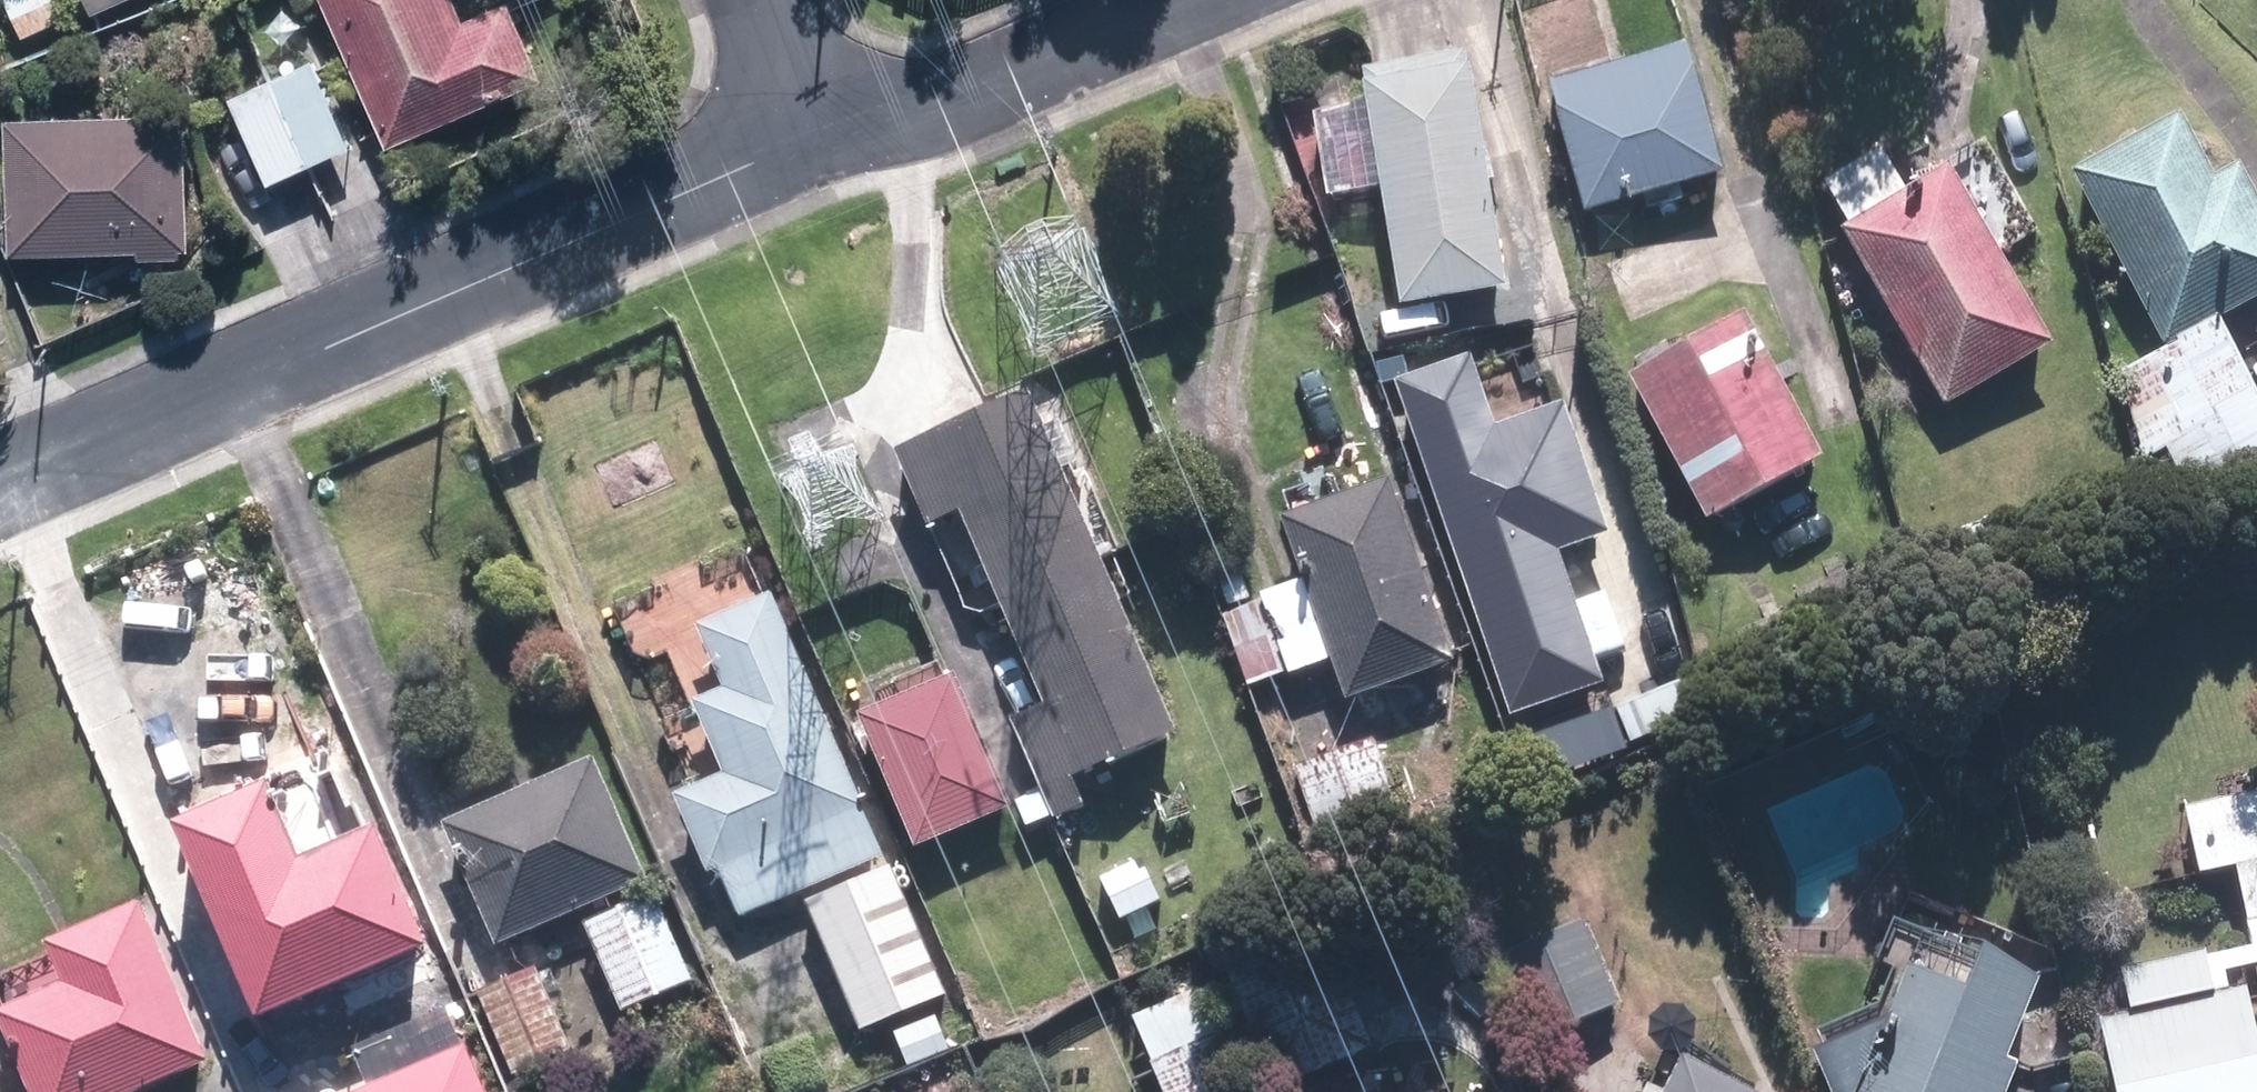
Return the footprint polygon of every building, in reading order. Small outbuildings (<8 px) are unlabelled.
[(74,14),(68,0),(18,0),(33,33),(74,14)] [(105,10),(127,0),(100,0),(105,10)] [(401,140),(558,75),(526,0),(512,0),(482,13),(476,0),(342,0),(401,140)] [(1667,52),(1535,89),(1572,218),(1704,181),(1667,52)] [(1357,94),(1347,95),(1385,313),(1491,295),(1454,84),(1456,84),(1451,55),(1416,61),(1353,72),(1357,94)] [(343,152),(367,141),(326,56),(244,95),(285,180),(343,152)] [(204,106),(28,109),(30,246),(154,244),(154,254),(207,253),(204,106)] [(2058,176),(2152,350),(2202,323),(2256,294),(2256,238),(2221,172),(2198,184),(2163,120),(2058,176)] [(1835,230),(1826,236),(1932,413),(2035,351),(1983,264),(2035,233),(1981,143),(1891,197),(1835,230)] [(1891,197),(1867,157),(1811,190),(1835,230),(1891,197)] [(1727,320),(1615,382),(1695,526),(1807,464),(1727,320)] [(2256,461),(2256,426),(2243,400),(2202,323),(2152,350),(2102,377),(2171,506),(2256,461)] [(1401,419),(1392,422),(1452,592),(1462,588),(1492,672),(1572,645),(1542,560),(1596,541),(1549,408),(1481,431),(1460,372),(1393,395),(1401,419)] [(1068,780),(1163,737),(1008,400),(882,458),(916,532),(941,520),(1029,710),(999,723),(1045,823),(1080,806),(1068,780)] [(1442,669),(1373,484),(1265,524),(1287,583),(1266,591),(1247,598),(1277,678),(1278,681),(1318,666),(1334,709),(1442,669)] [(872,858),(754,598),(678,633),(707,696),(678,709),(711,782),(661,804),(695,879),(708,874),(729,922),(872,858)] [(1208,612),(1238,692),(1277,678),(1247,598),(1208,612)] [(936,679),(841,721),(901,856),(996,814),(936,679)] [(1367,742),(1284,771),(1315,856),(1397,827),(1367,742)] [(635,884),(580,763),(429,831),(484,952),(635,884)] [(2175,811),(2189,877),(2219,871),(2231,927),(2256,921),(2256,794),(2175,811)] [(269,819),(175,861),(263,1055),(430,981),(378,866),(305,898),(269,819)] [(1155,905),(1135,862),(1092,882),(1111,925),(1155,905)] [(934,999),(875,870),(794,907),(853,1036),(934,999)] [(682,985),(642,897),(572,928),(612,1016),(682,985)] [(198,1066),(127,907),(32,949),(50,990),(0,1012),(0,1053),(17,1091),(138,1091),(198,1066)] [(1266,1091),(1361,1050),(1339,1002),(1301,916),(1206,958),(1266,1091)] [(1577,920),(1488,960),(1525,1043),(1614,1004),(1577,920)] [(2210,953),(2109,974),(2117,1014),(2218,993),(2210,953)] [(1870,1023),(1794,1056),(1810,1091),(1992,1091),(1999,1072),(1987,1067),(2017,985),(1955,963),(1941,1001),(1886,981),(1870,1023)] [(563,1055),(524,970),(484,988),(465,997),(503,1082),(563,1055)] [(1148,1091),(1236,1091),(1193,992),(1122,1022),(1140,1065),(1137,1066),(1148,1091)] [(2250,1061),(2236,992),(2089,1022),(2103,1091),(2256,1091),(2256,1060),(2250,1061)] [(943,1048),(931,1021),(888,1041),(900,1068),(943,1048)] [(1664,1064),(1650,1091),(1723,1091),(1664,1064)]
